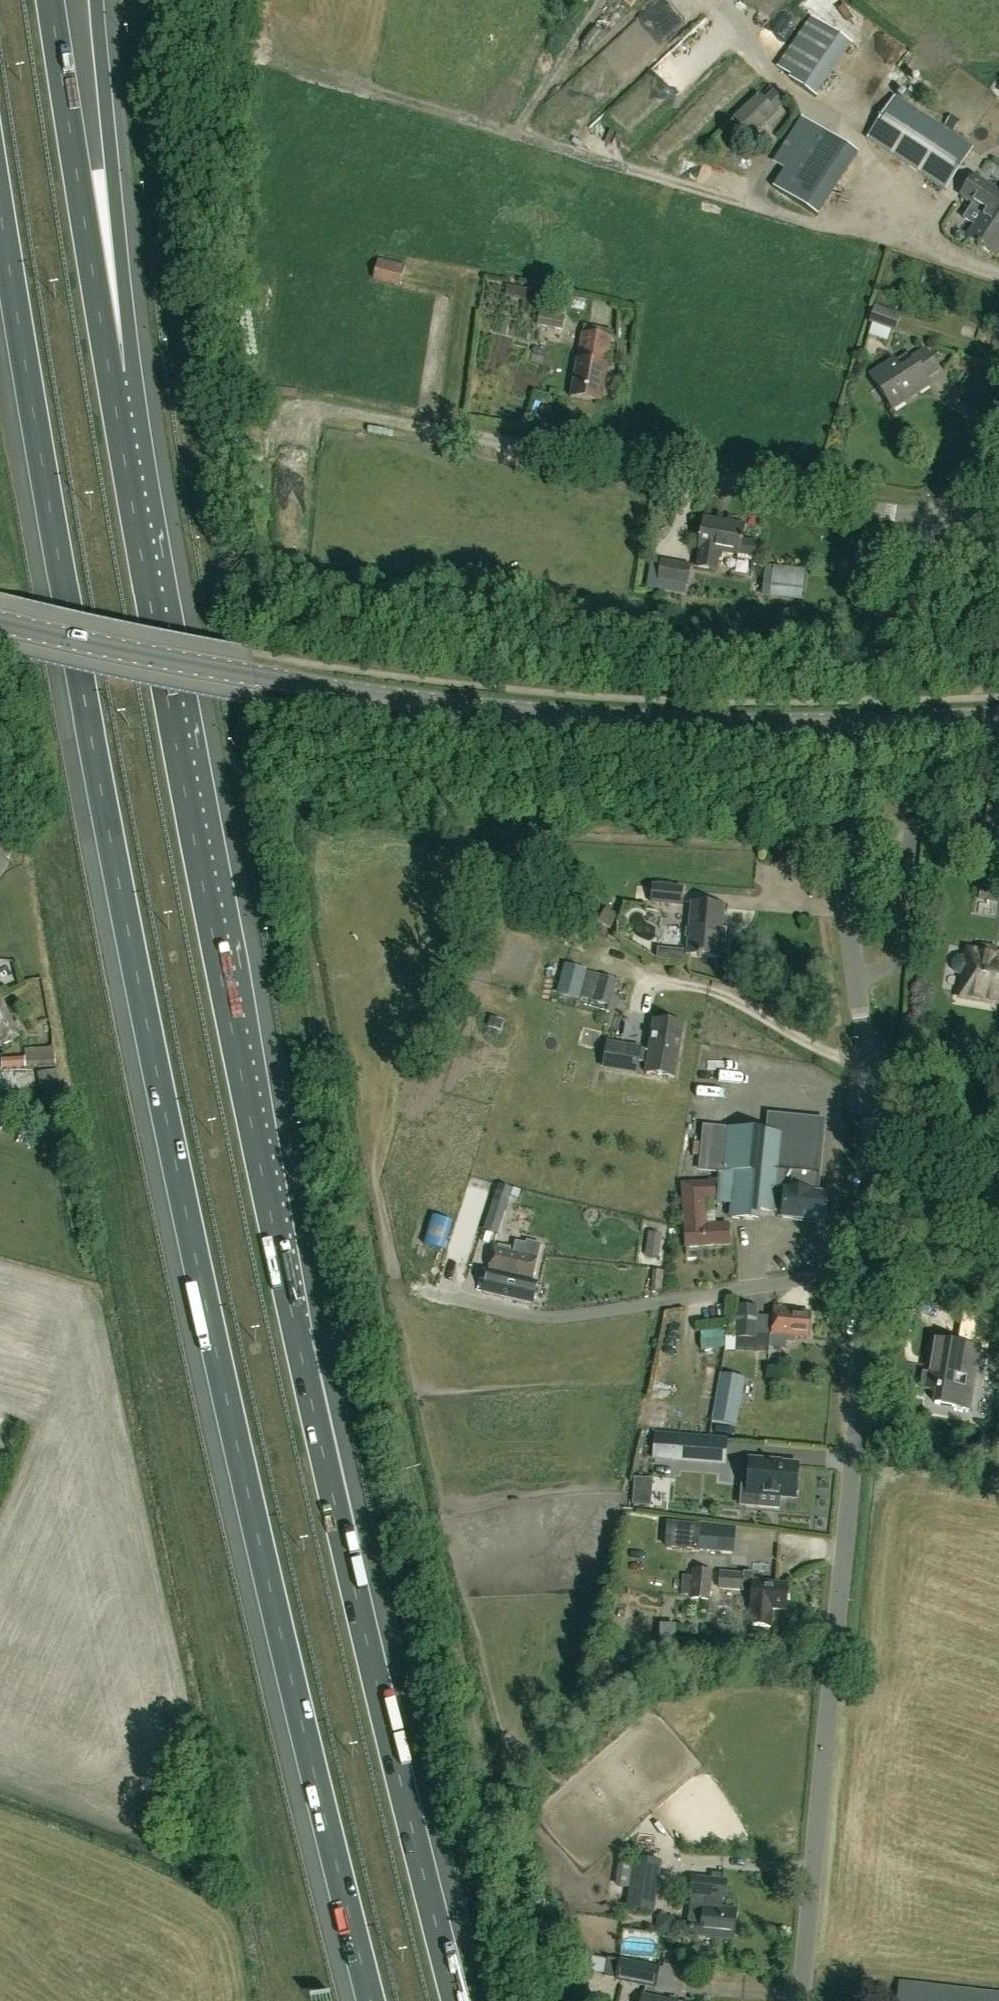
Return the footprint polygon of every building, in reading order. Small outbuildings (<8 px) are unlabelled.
[(787,12),(778,28),(791,35),(800,18),(787,12)] [(815,98),(851,46),(810,18),(775,69),(791,80),(791,81),(815,98)] [(749,139),(785,106),(766,86),(730,119),(749,139)] [(971,149),(893,98),(867,138),(945,189),(971,149)] [(787,194),(817,215),(860,155),(806,116),(784,146),(808,164),(787,194)] [(953,131),(958,123),(950,117),(945,125),(953,131)] [(984,211),(967,238),(992,255),(998,244),(998,193),(997,192),(997,193),(972,177),(960,196),(984,211)] [(372,281),(400,287),(405,267),(377,260),(372,281)] [(896,291),(906,294),(909,286),(899,282),(896,291)] [(504,298),(523,302),(525,290),(507,286),(504,298)] [(539,312),(534,341),(544,343),(545,338),(560,340),(563,316),(559,315),(560,305),(539,302),(538,312),(539,312)] [(900,327),(904,309),(881,304),(877,323),(900,327)] [(571,399),(600,403),(605,370),(603,369),(607,339),(583,335),(578,365),(576,365),(571,399)] [(888,413),(925,388),(922,383),(937,373),(922,350),(908,359),(911,364),(897,374),(890,364),(866,380),(888,413)] [(743,525),(704,520),(697,567),(715,569),(716,558),(720,558),(720,553),(738,556),(738,559),(753,561),(755,543),(741,541),(743,525)] [(691,565),(661,560),(657,579),(654,578),(652,589),(684,595),(685,587),(687,587),(691,565)] [(769,598),(801,601),(804,570),(772,567),(769,598)] [(650,904),(680,907),(682,888),(652,885),(650,904)] [(722,908),(691,905),(687,956),(718,959),(722,908)] [(608,931),(618,916),(606,908),(604,912),(598,908),(591,919),(608,931)] [(980,950),(979,959),(972,958),(972,959),(966,958),(962,958),(957,959),(954,963),(953,968),(955,972),(959,975),(964,976),(963,976),(960,992),(998,999),(998,962),(993,961),(994,952),(980,950)] [(565,966),(557,995),(577,1000),(578,997),(609,1006),(617,981),(565,966)] [(0,995),(0,1046),(24,1034),(18,1022),(14,1024),(0,995)] [(603,1069),(635,1074),(637,1063),(656,1066),(657,1054),(676,1057),(681,1027),(654,1022),(649,1052),(606,1045),(603,1069)] [(25,1067),(55,1066),(54,1055),(51,1055),(51,1049),(24,1050),(24,1059),(1,1060),(2,1070),(25,1069),(25,1067)] [(72,1160),(57,1070),(38,1073),(53,1163),(72,1160)] [(769,1134),(704,1128),(700,1170),(721,1172),(718,1202),(732,1204),(731,1217),(756,1220),(757,1211),(780,1213),(780,1218),(785,1219),(788,1190),(816,1192),(823,1124),(771,1119),(769,1134)] [(685,1249),(729,1246),(728,1224),(706,1225),(705,1200),(714,1200),(713,1182),(680,1183),(685,1249)] [(483,1230),(497,1235),(512,1189),(497,1184),(483,1230)] [(816,1192),(788,1190),(785,1219),(824,1223),(828,1194),(816,1192)] [(461,1216),(448,1259),(459,1263),(473,1220),(461,1216)] [(648,1232),(646,1257),(660,1258),(662,1233),(648,1232)] [(493,1245),(489,1263),(533,1273),(540,1243),(527,1241),(527,1244),(517,1242),(515,1250),(493,1245)] [(533,1273),(489,1263),(487,1275),(484,1289),(492,1291),(503,1294),(502,1299),(532,1305),(536,1283),(531,1282),(533,1273)] [(661,1292),(663,1272),(646,1271),(645,1279),(652,1280),(651,1291),(661,1292)] [(773,1307),(772,1318),(756,1317),(757,1307),(737,1304),(736,1337),(735,1351),(769,1352),(769,1348),(785,1349),(785,1343),(794,1343),(794,1339),(808,1340),(811,1313),(788,1311),(788,1308),(773,1307)] [(724,1328),(700,1331),(701,1350),(725,1347),(724,1328)] [(725,1351),(735,1351),(736,1337),(726,1336),(725,1347),(725,1351)] [(970,1411),(980,1347),(936,1340),(930,1373),(922,1372),(919,1389),(933,1392),(931,1405),(970,1411)] [(712,1422),(738,1426),(746,1377),(733,1373),(720,1372),(712,1422)] [(694,1437),(654,1434),(652,1459),(692,1462),(694,1437)] [(799,1475),(772,1473),(773,1469),(751,1467),(748,1501),(758,1502),(757,1516),(779,1518),(780,1504),(796,1506),(799,1475)] [(632,1492),(649,1493),(650,1480),(633,1478),(632,1492)] [(666,1548),(700,1550),(702,1525),(668,1523),(666,1548)] [(735,1528),(702,1525),(700,1550),(733,1553),(735,1528)] [(709,1600),(710,1572),(692,1571),(691,1599),(709,1600)] [(752,1591),(749,1626),(770,1628),(771,1613),(763,1612),(763,1609),(785,1611),(787,1585),(765,1583),(765,1581),(753,1580),(753,1575),(720,1573),(719,1588),(752,1591)] [(633,1857),(627,1907),(654,1911),(660,1861),(633,1857)] [(735,1910),(722,1908),(722,1900),(725,1900),(727,1879),(691,1877),(687,1924),(689,1924),(688,1935),(732,1939),(735,1910)] [(562,1905),(549,1908),(552,1922),(565,1919),(562,1905)] [(659,1967),(619,1959),(618,1961),(607,1959),(607,1961),(583,1956),(580,1970),(604,1975),(604,1977),(615,1980),(615,1981),(654,1989),(659,1967)] [(899,1983),(897,2000),(998,2000),(998,1995),(899,1983)]
